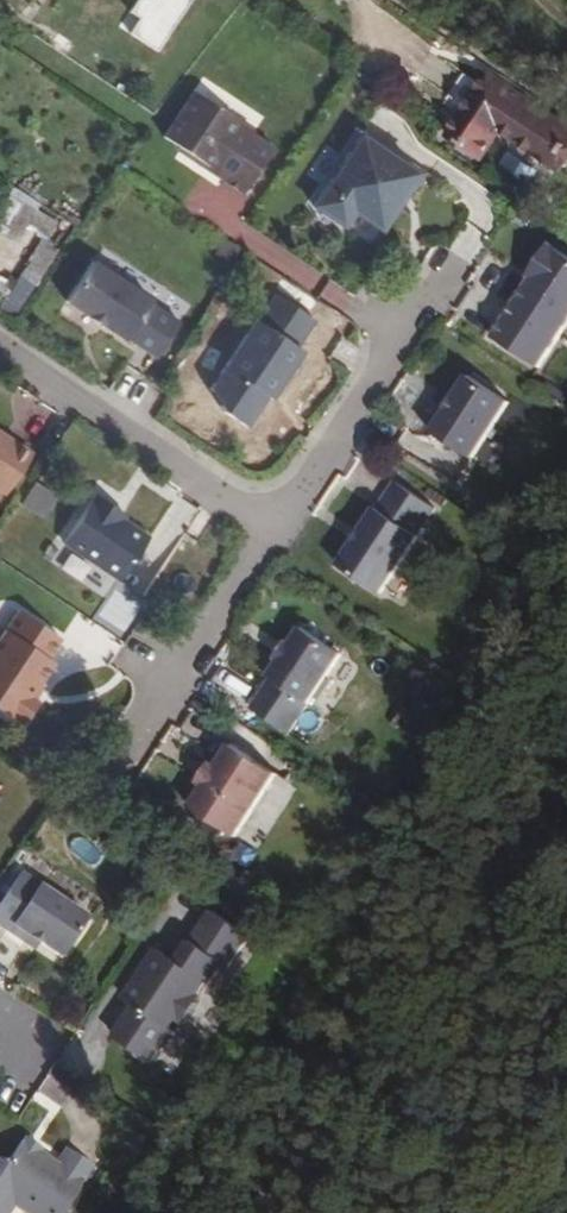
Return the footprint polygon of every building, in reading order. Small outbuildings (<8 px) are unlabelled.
[(566,140),(566,116),(488,62),(447,122),(485,145),(501,122),(555,158),(566,140)] [(167,145),(248,194),(278,144),(197,96),(167,145)] [(382,236),(425,175),(364,133),(311,208),(347,233),(356,218),(382,236)] [(513,267),(481,321),(531,354),(566,293),(566,248),(536,228),(517,260),(522,262),(517,270),(513,267)] [(149,291),(89,252),(62,291),(83,304),(82,305),(84,306),(85,305),(99,314),(98,315),(100,316),(101,315),(122,328),(124,326),(153,347),(177,313),(147,293),(149,291)] [(517,260),(513,267),(517,270),(522,262),(517,260)] [(219,401),(241,416),(261,385),(266,388),(276,371),(296,341),(292,338),(310,310),(271,282),(253,310),(251,308),(206,378),(219,401)] [(439,399),(426,420),(468,447),(503,391),(462,364),(449,384),(439,399)] [(444,381),(435,396),(439,399),(449,384),(444,381)] [(5,494),(33,454),(0,432),(0,490),(5,494)] [(372,498),(334,555),(377,583),(414,526),(413,525),(431,498),(392,472),(373,499),(372,498)] [(59,543),(118,584),(149,539),(90,498),(59,543)] [(69,554),(61,569),(82,581),(91,566),(69,554)] [(17,609),(0,636),(0,712),(14,721),(67,642),(17,609)] [(276,650),(265,667),(268,669),(248,699),(285,723),(337,644),(297,619),(286,635),(276,650)] [(282,633),(272,648),(276,650),(286,635),(282,633)] [(203,776),(189,798),(199,805),(196,810),(198,818),(213,828),(220,827),(223,822),(234,828),(273,764),(228,735),(214,757),(203,776)] [(198,773),(203,776),(214,757),(210,755),(198,773)] [(88,906),(20,861),(0,891),(0,913),(24,929),(28,923),(39,930),(61,945),(88,906)] [(116,1040),(157,1067),(245,932),(204,905),(170,957),(158,950),(125,1000),(137,1008),(116,1040)] [(35,936),(39,930),(28,923),(24,929),(35,936)] [(26,1137),(39,1145),(41,1141),(28,1133),(26,1137)] [(93,1158),(66,1140),(55,1156),(39,1145),(26,1137),(24,1136),(7,1161),(0,1156),(0,1212),(1,1212),(13,1196),(38,1212),(56,1212),(93,1158)]
